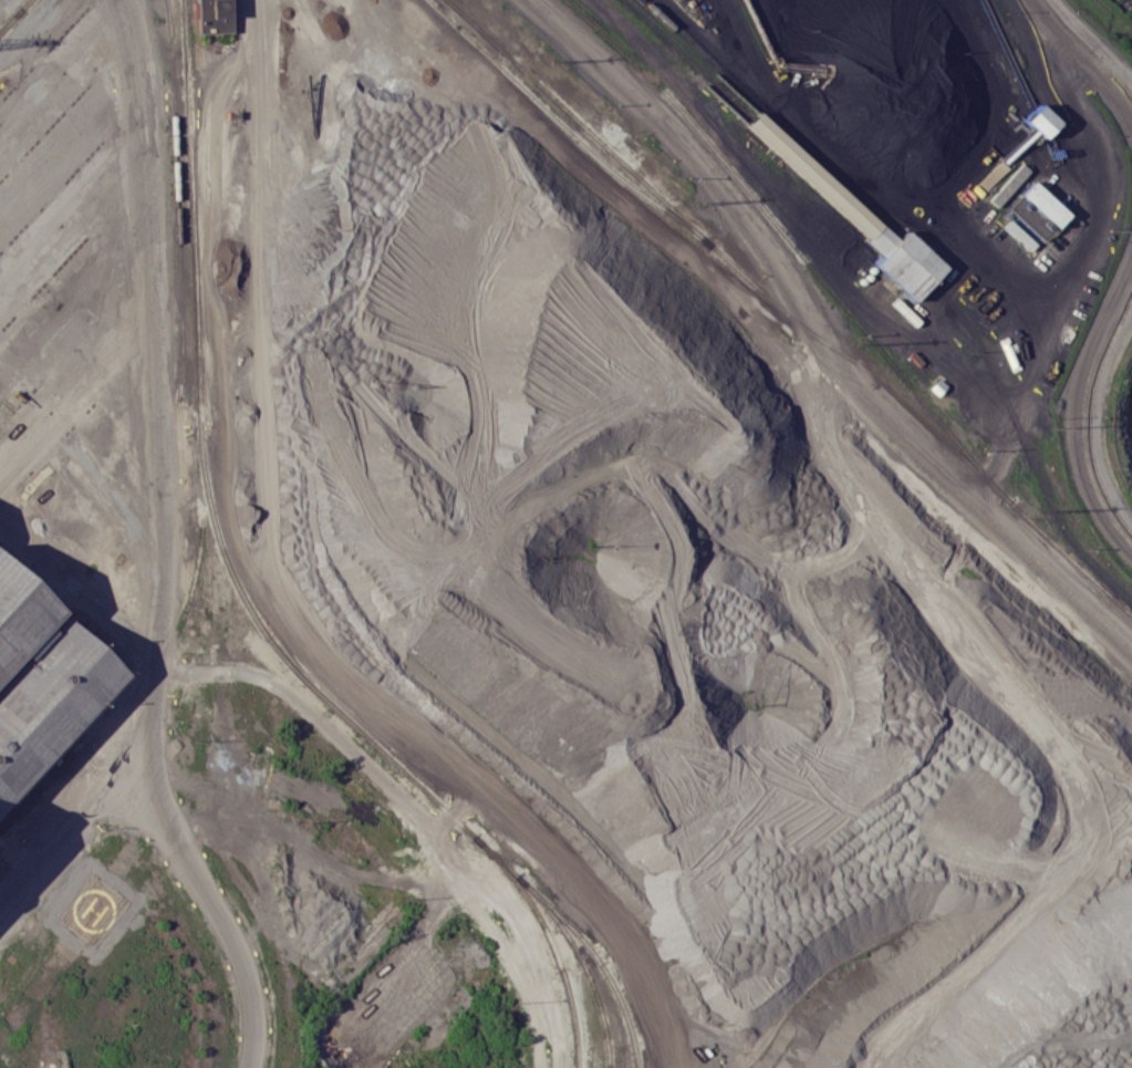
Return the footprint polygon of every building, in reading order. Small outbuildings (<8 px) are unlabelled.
[(198,32),(197,0),(231,0),(232,31),(198,32)] [(1032,101),(1053,123),(1038,137),(1017,116),(1032,101)] [(904,231),(943,267),(928,282),(913,300),(874,265),(881,257),(863,240),(866,237),(745,124),(750,118),(756,112),(896,241),(904,231)] [(985,190),(1005,168),(998,161),(977,183),(985,190)] [(1026,169),(1018,162),(989,201),(997,208),(1026,169)] [(1028,179),(1067,214),(1055,227),(1017,193),(1028,179)] [(128,678),(0,817),(0,558),(128,678)]
